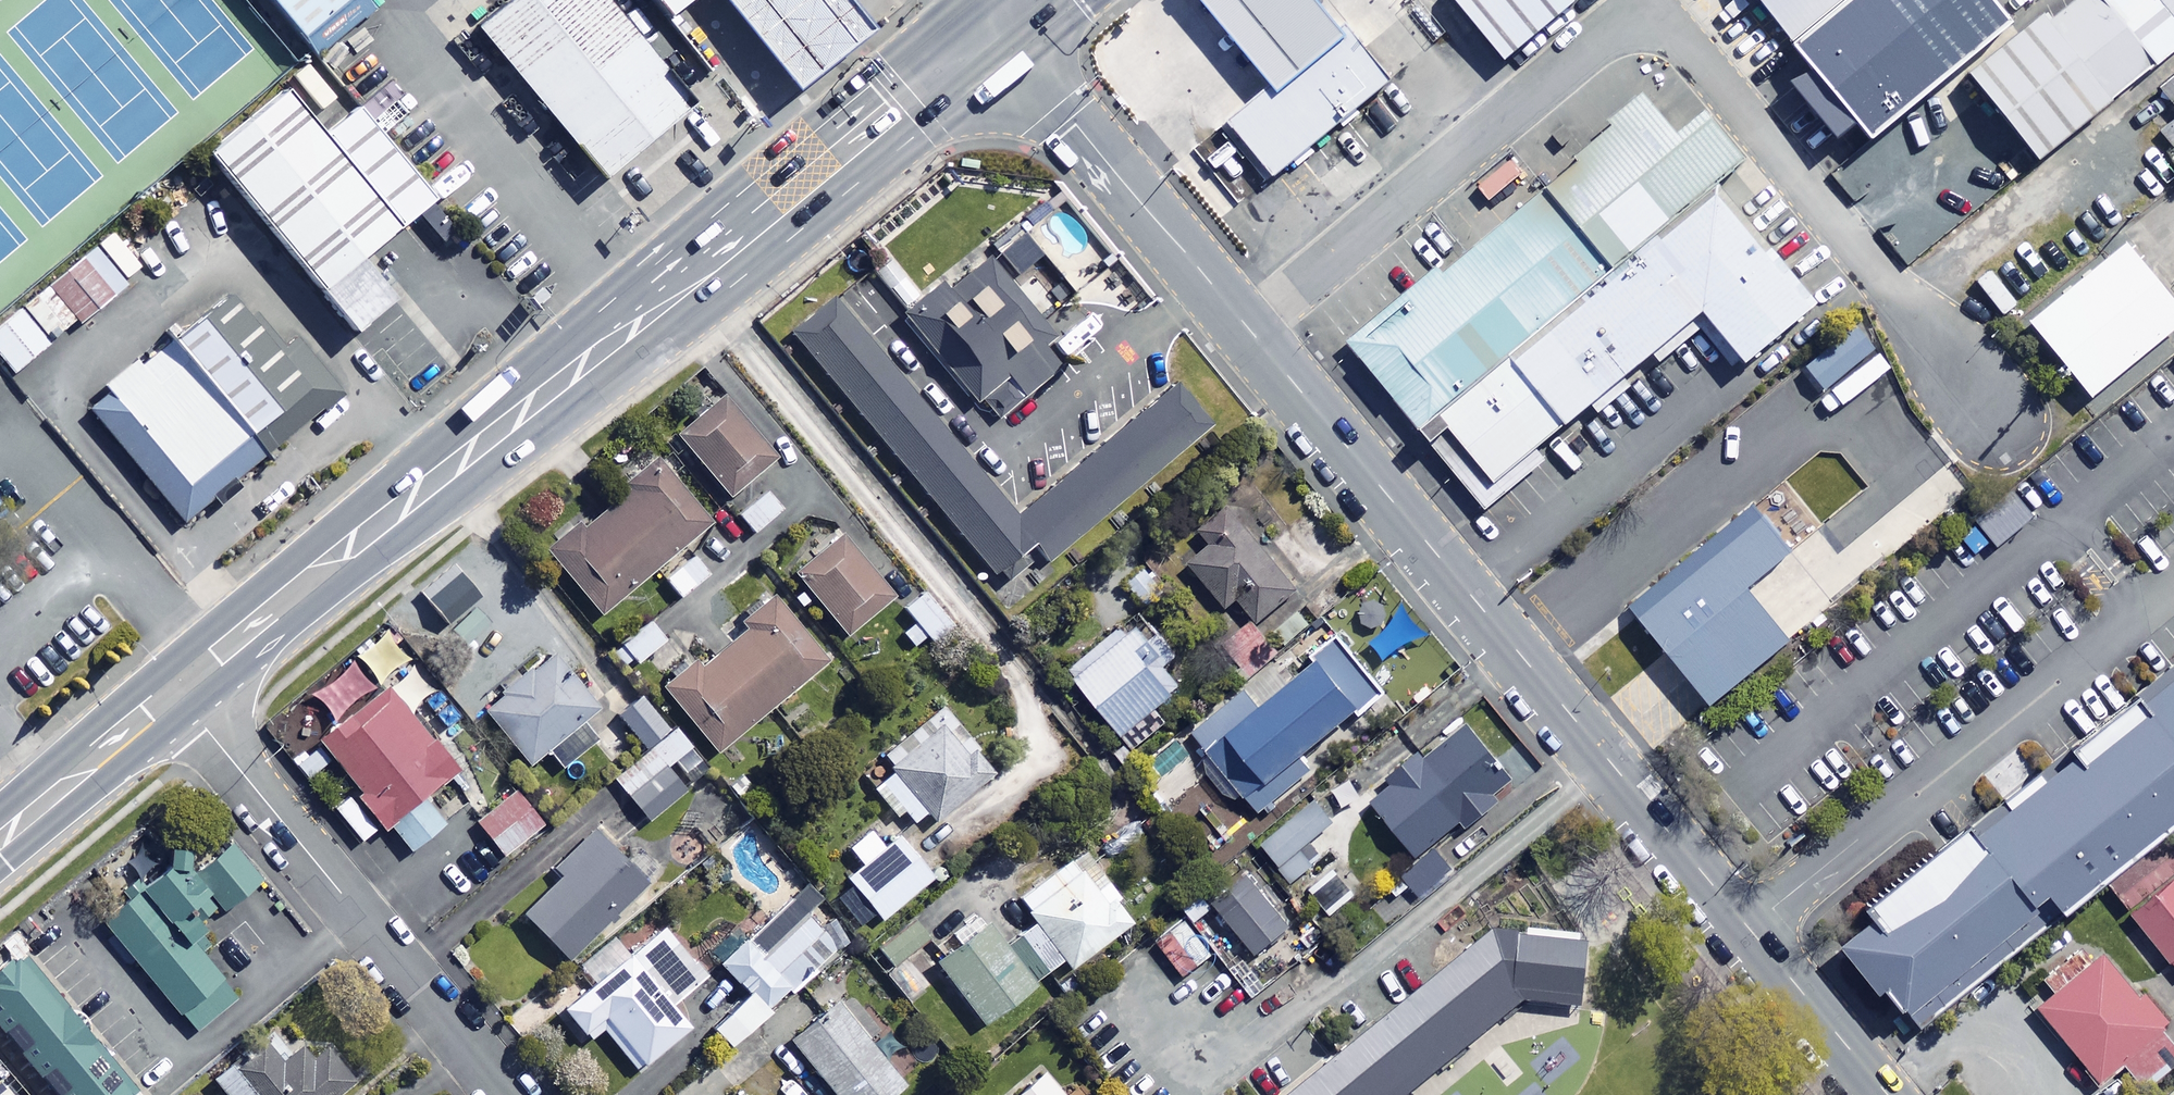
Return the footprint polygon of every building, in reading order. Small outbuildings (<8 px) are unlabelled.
[(309,52),(367,4),(364,0),(265,0),(309,52)] [(595,0),(519,0),(472,39),(599,190),(691,113),(595,0)] [(662,21),(689,0),(643,0),(662,21)] [(1269,84),(1336,28),(1313,0),(1200,0),(1269,84)] [(1503,58),(1574,0),(1454,0),(1503,58)] [(1789,44),(1842,0),(1753,0),(1789,44)] [(1789,44),(1866,137),(2007,22),(1989,0),(1842,0),(1789,44)] [(2155,66),(2102,0),(2078,0),(2051,22),(2041,9),(1964,71),(2036,160),(2155,66)] [(2155,66),(2173,50),(2173,0),(2102,0),(2155,66)] [(1389,79),(1344,24),(1336,28),(1269,84),(1216,128),(1262,183),(1389,79)] [(2157,87),(2173,107),(2173,72),(2157,87)] [(1548,185),(1615,265),(1714,183),(1743,159),(1703,111),(1674,135),(1638,92),(1603,121),(1608,126),(1572,156),(1576,162),(1548,185)] [(320,142),(283,98),(203,166),(349,338),(396,299),(361,258),(430,200),(356,112),(320,142)] [(1615,265),(1416,431),(1483,511),(1706,322),(1742,363),(1814,303),(1714,183),(1615,265)] [(1416,431),(1615,265),(1548,185),(1440,271),(1434,266),(1342,341),(1416,431)] [(2124,243),(2029,322),(2092,398),(2173,330),(2173,303),(2124,243)] [(77,323),(80,326),(123,290),(92,253),(49,289),(77,323)] [(1049,337),(983,256),(942,289),(935,281),(903,307),(896,312),(972,404),(978,399),(995,419),(1058,367),(1039,345),(1049,337)] [(49,289),(46,286),(19,309),(50,346),(77,323),(49,289)] [(833,298),(829,293),(786,330),(998,582),(1034,552),(1042,563),(1209,423),(1173,380),(1014,513),(833,298)] [(19,309),(0,325),(0,358),(14,375),(50,346),(19,309)] [(1800,367),(1819,393),(1873,354),(1854,328),(1800,367)] [(252,457),(167,355),(101,410),(187,512),(252,457)] [(775,460),(723,398),(673,440),(725,502),(775,460)] [(654,571),(678,600),(709,574),(685,546),(708,527),(655,463),(623,489),(628,495),(583,532),(578,526),(541,558),(594,622),(654,571)] [(1991,551),(2030,522),(2009,494),(1971,523),(1991,551)] [(1256,625),(1303,588),(1236,503),(1198,532),(1212,550),(1189,568),(1224,613),(1237,602),(1256,625)] [(1790,553),(1750,504),(1624,606),(1707,707),(1789,641),(1745,588),(1790,553)] [(892,600),(841,538),(789,580),(840,642),(892,600)] [(752,631),(700,673),(694,665),(654,698),(707,764),(827,666),(773,600),(745,623),(752,631)] [(1176,658),(1145,622),(1114,650),(1107,642),(1068,676),(1123,739),(1180,689),(1162,670),(1176,658)] [(664,642),(650,623),(612,653),(627,672),(664,642)] [(649,660),(661,675),(685,656),(673,640),(649,660)] [(1382,694),(1342,646),(1297,684),(1279,663),(1191,735),(1258,816),(1306,776),(1297,765),(1382,694)] [(595,712),(549,656),(481,711),(527,768),(548,751),(562,768),(595,741),(580,724),(595,712)] [(1835,947),(1874,995),(1885,986),(1917,1027),(2173,824),(2173,667),(1937,857),(1861,910),(1869,920),(1835,947)] [(409,852),(444,825),(424,799),(457,774),(389,685),(314,742),(382,831),(389,826),(409,852)] [(669,735),(641,699),(618,717),(647,753),(612,780),(648,825),(684,797),(679,790),(704,770),(674,732),(669,735)] [(989,776),(946,725),(877,782),(912,825),(925,814),(933,823),(989,776)] [(1515,789),(1467,728),(1427,759),(1423,754),(1368,798),(1415,859),(1460,823),(1465,829),(1515,789)] [(1187,759),(1173,741),(1148,761),(1161,778),(1187,759)] [(694,800),(680,811),(714,852),(749,822),(709,775),(688,792),(694,800)] [(541,828),(515,793),(476,821),(502,857),(541,828)] [(1333,822),(1311,798),(1259,845),(1293,883),(1322,857),(1309,843),(1333,822)] [(2107,882),(2128,907),(2173,870),(2173,828),(2107,882)] [(858,865),(842,878),(850,888),(832,903),(855,931),(874,914),(881,923),(931,881),(893,836),(881,846),(867,829),(844,849),(858,865)] [(646,889),(591,833),(554,870),(561,877),(521,916),(568,965),(646,889)] [(1015,937),(1046,978),(1063,965),(1068,972),(1128,926),(1099,888),(1092,893),(1068,862),(1016,902),(1033,923),(1015,937)] [(1353,897),(1333,873),(1308,894),(1327,918),(1353,897)] [(2127,914),(2173,970),(2173,875),(2127,914)] [(1252,879),(1215,912),(1256,957),(1293,925),(1252,879)] [(707,956),(765,1015),(789,993),(792,996),(818,971),(815,968),(852,932),(804,882),(743,940),(733,931),(707,956)] [(1210,912),(1198,892),(1178,905),(1191,924),(1210,912)] [(215,1004),(134,903),(93,936),(173,1037),(215,1004)] [(928,942),(910,919),(872,949),(891,972),(928,942)] [(1211,958),(1186,924),(1156,946),(1181,979),(1211,958)] [(1496,925),(1285,1094),(1401,1094),(1520,999),(1577,1004),(1584,934),(1496,925)] [(1046,978),(1015,937),(1003,946),(987,926),(932,967),(979,1029),(1046,978)] [(705,978),(662,928),(562,1014),(587,1042),(601,1030),(638,1073),(688,1031),(669,1009),(705,978)] [(2091,962),(2079,948),(2041,980),(2052,992),(2033,1008),(2097,1083),(2121,1062),(2145,1090),(2173,1065),(2173,1045),(2160,1029),(2168,1022),(2143,992),(2138,997),(2101,954),(2091,962)] [(33,963),(0,990),(0,1025),(56,1094),(138,1094),(33,963)] [(811,1007),(800,994),(769,1020),(780,1033),(811,1007)] [(903,1087),(837,1007),(791,1045),(832,1094),(894,1094),(903,1087)] [(220,1080),(232,1094),(339,1094),(355,1081),(319,1036),(285,1064),(267,1041),(220,1080)] [(1042,1076),(1018,1094),(1058,1094),(1042,1076)] [(2163,1094),(2173,1094),(2173,1086),(2163,1094)]
